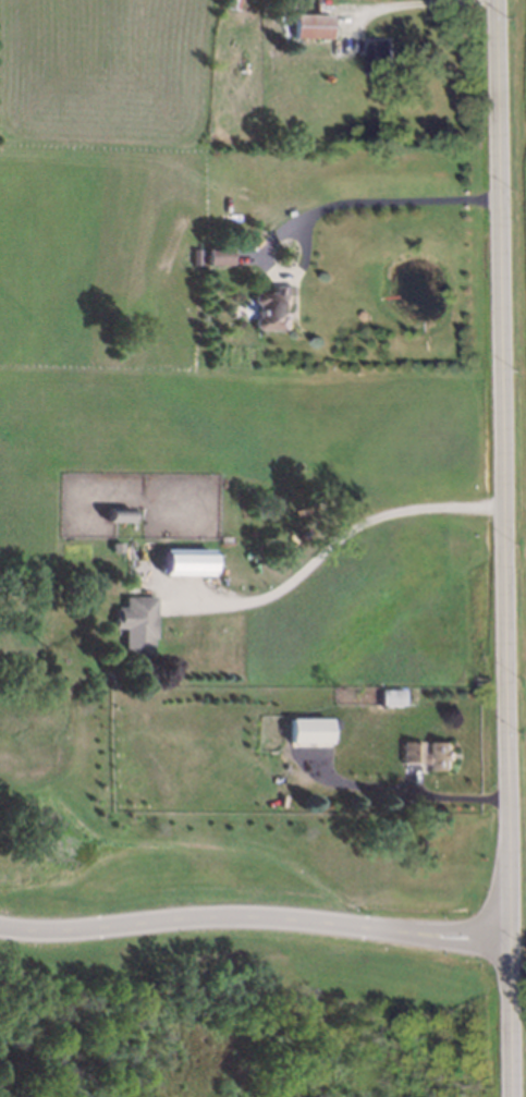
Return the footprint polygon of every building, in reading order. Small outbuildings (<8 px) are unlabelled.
[(291,38),(291,15),(327,15),(327,39),(291,38)] [(205,243),(227,244),(227,267),(204,267),(205,243)] [(199,248),(199,254),(196,254),(195,264),(188,264),(188,248),(199,248)] [(289,294),(288,309),(282,309),(281,318),(283,319),(283,326),(288,326),(288,336),(253,336),(249,332),(249,330),(250,327),(254,324),(254,321),(253,320),(253,317),(255,316),(254,310),(252,310),(249,307),(249,303),(253,301),(267,301),(267,294),(289,294)] [(105,522),(128,523),(128,509),(105,508),(105,522)] [(159,547),(206,548),(206,573),(159,572),(159,547)] [(118,654),(117,625),(113,625),(113,608),(117,608),(117,596),(147,595),(148,632),(143,632),(144,654),(118,654)] [(376,705),(376,691),(396,691),(396,705),(376,705)] [(289,738),(290,714),(328,714),(327,739),(289,738)] [(450,769),(427,769),(427,763),(400,761),(400,742),(418,743),(417,755),(427,755),(428,742),(450,743),(450,751),(456,751),(455,758),(450,758),(450,769)]
